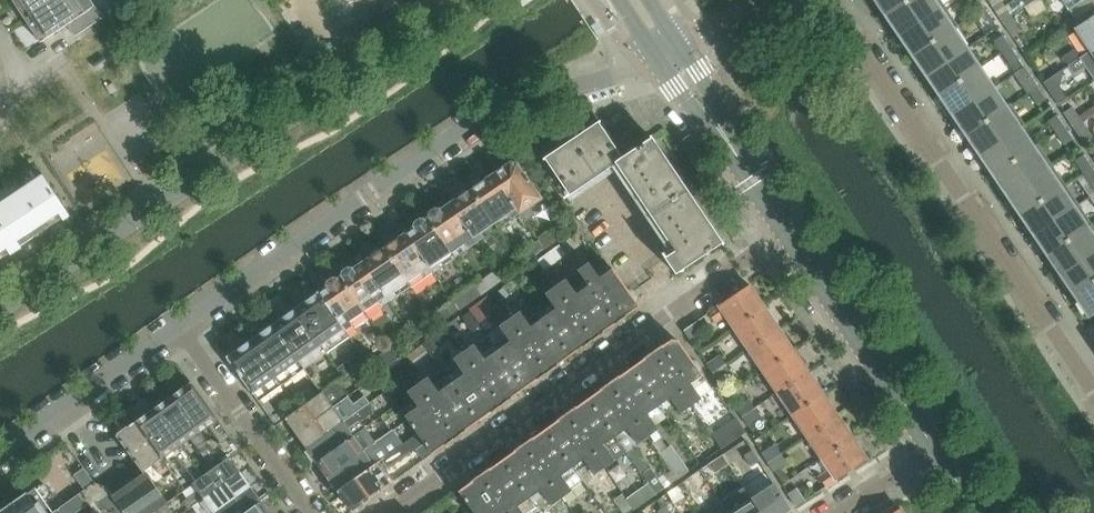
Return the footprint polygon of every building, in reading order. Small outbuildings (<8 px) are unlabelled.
[(25,19),(54,0),(12,0),(25,19)] [(25,19),(41,42),(68,24),(75,36),(105,16),(88,0),(85,0),(79,4),(76,0),(54,0),(25,19)] [(886,13),(884,15),(885,16),(909,0),(877,0),(886,13)] [(885,16),(886,18),(888,16),(901,35),(944,5),(941,0),(909,0),(885,16)] [(967,1),(975,13),(983,8),(978,0),(968,0),(967,1)] [(1002,21),(1011,15),(1001,0),(1000,0),(992,5),(1002,21)] [(1070,10),(1085,0),(1063,0),(1070,10)] [(944,5),(901,35),(913,53),(911,54),(912,56),(951,29),(952,31),(959,26),(944,5)] [(1011,15),(1002,21),(1012,36),(1021,30),(1011,15)] [(1090,51),(1093,48),(1093,15),(1074,28),(1090,51)] [(951,29),(912,56),(913,58),(915,56),(927,74),(964,49),(952,31),(951,29)] [(1002,35),(994,41),(1002,53),(1010,47),(1002,35)] [(1010,47),(1002,53),(1010,65),(1018,59),(1010,47)] [(1074,74),(1085,66),(1093,79),(1093,48),(1090,51),(1081,57),(1068,65),(1074,74)] [(964,49),(927,74),(940,93),(937,94),(938,96),(978,69),(964,49)] [(1075,49),(1063,57),(1068,65),(1081,57),(1075,49)] [(978,69),(938,96),(940,97),(942,96),(954,114),(991,89),(978,69)] [(1029,75),(1021,81),(1028,92),(1037,87),(1029,75)] [(1037,87),(1028,92),(1037,105),(1045,99),(1037,87)] [(1060,88),(1051,94),(1058,105),(1067,99),(1060,88)] [(954,114),(967,132),(964,134),(965,135),(1004,109),(1003,107),(991,89),(954,114)] [(1010,103),(1003,107),(1004,109),(965,135),(966,137),(969,136),(981,154),(1018,129),(1019,131),(1026,126),(1010,103)] [(1064,112),(1074,128),(1082,122),(1072,107),(1064,112)] [(675,251),(665,258),(676,274),(680,271),(681,273),(686,270),(685,268),(723,243),(651,136),(647,139),(631,114),(615,125),(611,119),(602,125),(600,121),(543,159),(544,160),(545,159),(569,195),(616,164),(675,251)] [(1048,121),(1056,133),(1064,127),(1056,115),(1048,121)] [(1093,137),(1082,122),(1074,128),(1084,143),(1093,137)] [(1064,127),(1056,133),(1064,145),(1072,139),(1064,127)] [(1018,129),(981,154),(994,173),(991,174),(993,176),(1032,149),(1031,148),(1019,131),(1018,129)] [(1032,149),(993,176),(994,177),(996,176),(1008,194),(1052,165),(1037,143),(1031,148),(1032,149)] [(1083,155),(1075,161),(1083,173),(1091,167),(1083,155)] [(540,195),(540,190),(535,183),(531,182),(517,163),(510,162),(492,174),(520,213),(542,199),(540,195)] [(1018,214),(1019,215),(1065,185),(1052,165),(1008,194),(1021,212),(1018,214)] [(1083,173),(1091,185),(1093,182),(1093,171),(1091,167),(1083,173)] [(473,188),(470,190),(498,228),(518,214),(519,214),(520,213),(492,174),(483,180),(479,180),(474,184),(473,188)] [(69,214),(44,177),(0,206),(0,226),(16,249),(35,236),(32,231),(44,223),(48,228),(69,214)] [(1065,185),(1019,215),(1021,217),(1023,216),(1035,234),(1079,204),(1065,185)] [(457,198),(448,204),(476,242),(498,228),(470,190),(468,191),(464,190),(459,194),(457,198)] [(429,217),(427,219),(454,257),(476,242),(448,204),(440,210),(439,209),(435,208),(430,212),(428,216),(429,217)] [(1047,252),(1045,254),(1046,255),(1086,229),(1087,230),(1093,226),(1079,204),(1035,234),(1047,252)] [(415,222),(413,226),(414,227),(405,233),(432,272),(454,257),(427,219),(425,220),(424,219),(420,219),(415,222)] [(16,249),(0,226),(0,260),(16,249)] [(1046,255),(1047,257),(1050,255),(1062,274),(1093,252),(1093,241),(1087,230),(1086,229),(1046,255)] [(546,231),(537,237),(539,240),(545,249),(558,239),(546,231)] [(385,246),(383,248),(410,287),(432,272),(405,233),(396,239),(392,239),(387,242),(385,246)] [(539,240),(518,255),(524,264),(545,249),(539,240)] [(370,257),(361,263),(389,301),(410,287),(383,248),(381,249),(377,249),(371,253),(370,257)] [(1072,293),(1073,295),(1093,281),(1093,252),(1062,274),(1074,292),(1072,293)] [(588,262),(577,270),(588,286),(589,285),(616,324),(626,317),(626,316),(639,306),(636,302),(637,297),(633,291),(628,290),(612,269),(599,278),(588,262)] [(342,276),(339,277),(367,316),(389,301),(361,263),(353,269),(352,268),(348,267),(342,271),(341,275),(342,276)] [(496,269),(502,278),(509,274),(503,265),(496,269)] [(496,269),(474,284),(482,295),(503,280),(502,279),(502,278),(496,269)] [(326,285),(327,286),(318,292),(345,331),(346,330),(367,316),(339,277),(338,279),(337,278),(333,278),(327,281),(326,285)] [(566,279),(555,286),(594,340),(603,333),(603,332),(615,323),(616,324),(589,285),(588,286),(576,294),(566,279)] [(1073,295),(1074,297),(1076,295),(1090,315),(1093,312),(1093,281),(1073,295)] [(474,284),(453,300),(460,310),(482,295),(474,284)] [(749,285),(708,313),(715,322),(725,315),(733,328),(764,306),(749,285)] [(552,303),(539,312),(570,356),(583,346),(584,347),(594,340),(555,286),(545,294),(552,303)] [(305,301),(295,308),(327,353),(350,336),(346,330),(345,331),(318,292),(316,293),(315,293),(311,292),(305,296),(304,301),(305,301)] [(474,316),(495,301),(490,294),(473,305),(468,309),(474,318),(475,317),(474,316)] [(453,300),(431,316),(437,326),(459,310),(459,311),(460,310),(453,300)] [(733,328),(748,349),(779,328),(764,306),(733,328)] [(282,312),(282,317),(273,324),(304,369),(327,353),(295,308),(293,309),(289,308),(282,312)] [(570,356),(539,312),(527,321),(520,311),(509,319),(548,373),(558,366),(557,365),(570,356)] [(499,326),(505,334),(492,343),(524,388),(537,379),(538,380),(548,373),(509,319),(499,326)] [(257,330),(259,334),(250,340),(281,385),(298,409),(304,405),(287,381),(304,369),(273,324),(271,325),(269,321),(257,330)] [(420,323),(410,331),(417,340),(427,333),(420,323)] [(693,324),(684,330),(692,343),(701,337),(693,324)] [(406,325),(400,329),(411,344),(417,340),(410,331),(406,325)] [(445,327),(423,342),(429,350),(450,334),(445,327)] [(748,349),(762,371),(794,350),(779,328),(748,349)] [(237,349),(227,356),(258,401),(281,385),(250,340),(248,341),(243,340),(237,344),(237,349)] [(653,352),(692,406),(702,399),(691,383),(703,375),(700,372),(701,368),(696,361),(692,361),(678,341),(671,340),(663,346),(662,345),(653,352)] [(406,366),(427,351),(421,343),(399,358),(405,367),(406,366)] [(492,343),(479,352),(474,344),(463,351),(502,405),(512,398),(511,397),(524,388),(492,343)] [(390,365),(398,359),(390,348),(368,363),(376,375),(390,365)] [(794,350),(762,371),(777,393),(808,372),(794,350)] [(460,369),(447,378),(478,421),(491,412),(492,412),(502,405),(463,351),(453,359),(460,369)] [(644,360),(632,368),(659,406),(670,398),(681,414),(692,406),(653,352),(643,359),(644,360)] [(720,356),(707,364),(713,373),(726,365),(720,356)] [(398,359),(390,365),(401,381),(411,374),(406,366),(405,367),(399,358),(398,359)] [(354,370),(347,361),(337,368),(344,378),(354,370)] [(726,365),(713,373),(719,382),(732,374),(726,365)] [(619,376),(610,383),(648,437),(658,430),(647,414),(659,406),(632,368),(620,377),(619,376)] [(777,393),(792,415),(823,394),(808,372),(777,393)] [(465,430),(478,421),(447,378),(435,386),(428,377),(417,384),(456,438),(466,431),(465,430)] [(298,409),(286,418),(297,433),(348,397),(338,381),(304,405),(298,409)] [(173,395),(172,395),(199,432),(209,425),(219,440),(228,434),(191,382),(183,388),(182,387),(178,386),(173,390),(173,394),(173,395)] [(601,390),(589,399),(616,437),(627,429),(638,444),(648,437),(610,383),(600,390),(601,390)] [(407,391),(414,401),(401,410),(417,433),(424,443),(432,454),(446,444),(446,445),(456,438),(417,384),(407,391)] [(792,415),(807,437),(838,416),(823,394),(792,415)] [(152,405),(155,408),(181,445),(191,438),(201,453),(203,452),(214,468),(215,469),(222,464),(207,443),(199,432),(172,395),(165,401),(162,397),(152,405)] [(348,397),(297,433),(307,447),(369,402),(364,395),(353,403),(348,397)] [(267,399),(261,403),(269,414),(274,410),(267,399)] [(576,407),(566,414),(605,468),(615,461),(604,445),(616,437),(589,399),(577,407),(576,407)] [(736,407),(742,417),(755,409),(749,399),(736,407)] [(375,411),(369,402),(307,447),(317,462),(365,428),(360,421),(375,411)] [(136,420),(136,421),(167,465),(178,458),(183,465),(191,460),(181,445),(155,408),(146,414),(145,413),(142,412),(136,416),(136,420)] [(761,418),(755,409),(742,417),(749,426),(761,418)] [(280,412),(271,418),(276,425),(285,419),(280,412)] [(557,420),(558,421),(545,430),(573,468),(584,460),(595,475),(605,468),(566,414),(557,420)] [(838,416),(807,437),(821,458),(852,437),(838,416)] [(166,478),(169,483),(168,484),(176,496),(185,490),(167,465),(136,421),(128,427),(127,426),(123,425),(118,429),(118,433),(118,434),(117,435),(143,472),(154,464),(165,479),(166,478)] [(365,428),(317,462),(327,476),(379,440),(393,430),(387,422),(369,434),(365,428)] [(739,423),(716,439),(722,447),(745,432),(739,423)] [(379,440),(327,476),(338,491),(403,444),(393,430),(379,440)] [(561,476),(573,468),(545,430),(534,438),(533,437),(523,444),(562,498),(572,491),(561,476)] [(403,444),(338,491),(352,511),(391,483),(383,472),(424,443),(417,433),(403,444)] [(211,439),(207,443),(222,464),(230,458),(240,452),(229,437),(219,444),(211,439)] [(661,453),(668,448),(660,437),(653,442),(660,453),(661,453)] [(829,470),(819,477),(826,487),(867,459),(852,437),(821,458),(829,470)] [(514,452),(502,460),(530,498),(541,490),(552,506),(562,498),(523,444),(514,451),(514,452)] [(761,452),(766,461),(780,453),(774,444),(761,452)] [(752,450),(743,455),(750,466),(759,461),(752,450)] [(787,464),(780,453),(766,461),(773,472),(787,464)] [(198,491),(183,502),(189,510),(193,507),(240,472),(230,458),(222,464),(215,469),(214,468),(193,483),(198,491)] [(530,498),(502,460),(491,469),(490,468),(480,475),(507,512),(523,512),(518,507),(530,498)] [(82,467),(72,474),(84,491),(94,484),(82,467)] [(663,489),(652,470),(643,475),(649,483),(656,494),(663,489)] [(168,502),(146,472),(114,495),(110,490),(95,483),(94,484),(84,491),(79,495),(87,505),(94,512),(152,512),(166,503),(168,502)] [(197,512),(215,512),(251,487),(240,472),(193,507),(197,512)] [(672,472),(664,477),(669,485),(677,479),(672,472)] [(471,482),(471,483),(459,491),(475,512),(507,512),(480,475),(471,482)] [(649,483),(637,491),(645,502),(656,494),(649,483)] [(751,498),(761,512),(786,512),(790,510),(774,484),(751,498)] [(251,487),(215,512),(245,512),(261,502),(251,487)] [(53,512),(35,488),(0,512),(52,512),(53,512)] [(797,488),(788,494),(796,507),(805,501),(797,488)] [(613,499),(622,512),(626,512),(632,509),(622,494),(613,499)] [(52,512),(75,512),(87,505),(79,495),(53,512),(52,512)] [(659,512),(671,512),(661,497),(645,508),(649,512),(656,512),(658,512),(659,512)] [(729,512),(761,512),(751,498),(729,512)] [(261,502),(245,512),(269,512),(261,502)] [(152,512),(153,512),(173,512),(166,503),(152,512)]
